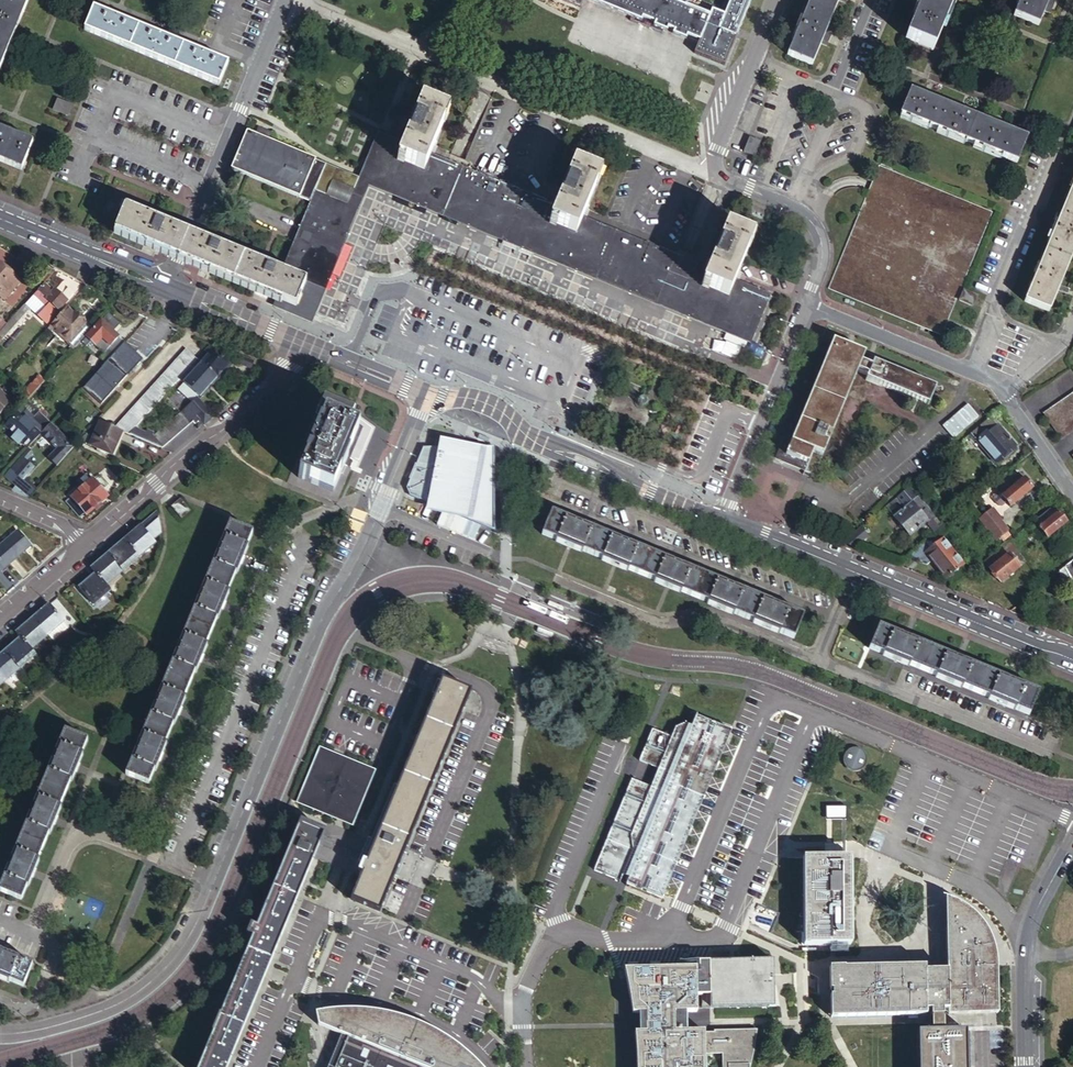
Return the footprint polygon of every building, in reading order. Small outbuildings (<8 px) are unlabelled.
[(30,0),(0,0),(0,71),(30,0)] [(555,4),(555,5),(572,12),(577,0),(545,0),(555,4)] [(580,1),(578,4),(634,27),(635,24),(647,29),(646,32),(659,38),(661,34),(666,36),(665,40),(679,46),(680,42),(692,47),(687,59),(717,72),(747,0),(726,0),(717,21),(705,16),(702,23),(678,13),(684,0),(578,0),(580,1)] [(812,64),(821,43),(827,46),(831,38),(832,33),(827,31),(840,0),(845,3),(847,0),(808,0),(786,53),(812,64)] [(907,37),(934,49),(954,3),(955,0),(922,0),(907,37)] [(1039,26),(1045,11),(1050,13),(1056,1),(1053,0),(1021,0),(1014,15),(1039,26)] [(86,29),(220,85),(229,64),(95,7),(86,29)] [(901,111),(1018,161),(1028,136),(1007,127),(1009,120),(998,115),(995,122),(970,111),(973,105),(961,100),(958,106),(934,96),(937,90),(925,85),(922,91),(911,86),(901,111)] [(56,106),(69,112),(74,101),(61,95),(56,106)] [(752,333),(768,293),(736,279),(754,237),(727,225),(709,268),(584,215),(601,173),(574,162),(556,204),(432,152),(450,110),(421,98),(404,140),(388,134),(372,174),(545,246),(752,333)] [(22,169),(34,140),(0,126),(0,160),(22,169)] [(361,174),(358,180),(371,186),(558,263),(752,344),(773,295),(768,293),(752,333),(545,246),(372,174),(388,134),(380,130),(363,170),(361,174)] [(315,195),(326,167),(245,133),(228,174),(309,209),(315,195)] [(746,151),(755,155),(761,141),(752,137),(746,151)] [(830,288),(942,334),(994,211),(881,164),(873,184),(830,288)] [(325,199),(336,171),(326,167),(315,195),(325,199)] [(371,186),(358,180),(336,171),(325,199),(349,210),(317,285),(326,289),(343,248),(371,186)] [(1025,299),(1050,310),(1059,289),(1061,283),(1072,256),(1072,184),(1025,299)] [(317,285),(349,210),(325,199),(315,195),(309,209),(282,270),(317,285)] [(116,229),(167,251),(177,225),(126,203),(116,229)] [(177,225),(167,251),(190,261),(201,235),(189,230),(177,225)] [(306,310),(317,285),(282,270),(201,235),(190,261),(286,302),(306,310)] [(57,269),(44,262),(40,270),(51,275),(57,269)] [(4,300),(20,280),(0,264),(0,297),(4,300)] [(1061,283),(1059,289),(1067,292),(1069,287),(1061,283)] [(46,284),(38,292),(58,309),(66,300),(60,294),(54,289),(52,290),(46,284)] [(306,310),(286,302),(283,310),(312,322),(326,289),(317,285),(306,310)] [(67,286),(60,294),(66,300),(73,292),(67,286)] [(962,300),(974,305),(976,302),(979,295),(966,290),(962,300)] [(37,291),(25,304),(31,309),(46,323),(58,310),(58,309),(38,292),(37,291)] [(7,324),(0,332),(0,337),(3,340),(31,309),(25,304),(7,324)] [(75,347),(91,330),(67,307),(51,325),(56,330),(75,347)] [(109,313),(101,322),(117,336),(125,328),(109,313)] [(117,336),(101,322),(82,343),(88,348),(92,343),(95,346),(102,338),(109,345),(117,336)] [(122,341),(117,336),(109,345),(114,350),(122,341)] [(832,437),(864,361),(865,357),(867,353),(834,339),(787,454),(814,465),(820,452),(831,456),(838,440),(832,437)] [(124,341),(95,373),(113,389),(142,358),(124,341)] [(115,426),(122,429),(130,433),(134,428),(179,378),(197,358),(203,352),(192,342),(115,426)] [(232,361),(214,346),(207,353),(225,369),(232,361)] [(207,353),(199,361),(201,363),(217,378),(225,369),(207,353)] [(255,359),(240,353),(237,361),(251,367),(255,359)] [(865,357),(864,361),(873,365),(875,361),(865,357)] [(197,358),(179,378),(184,382),(201,363),(199,361),(197,358)] [(878,383),(941,409),(949,390),(875,361),(873,365),(864,361),(832,437),(838,440),(831,456),(820,452),(814,465),(820,467),(816,475),(826,479),(826,478),(842,441),(870,374),(880,379),(878,383)] [(200,396),(217,378),(201,363),(184,382),(200,396)] [(23,394),(28,399),(45,381),(39,376),(23,394)] [(0,389),(0,415),(12,401),(0,389)] [(325,391),(317,412),(323,414),(347,424),(356,402),(325,391)] [(1072,430),(1072,393),(1045,413),(1062,437),(1072,430)] [(213,416),(196,397),(187,405),(198,418),(203,424),(213,416)] [(198,418),(187,405),(180,411),(187,420),(191,417),(195,422),(198,418)] [(26,410),(22,406),(17,412),(21,416),(26,410)] [(42,432),(51,422),(40,412),(35,417),(26,410),(21,416),(17,412),(7,424),(15,432),(17,433),(19,430),(28,439),(36,430),(40,434),(42,432)] [(151,436),(161,447),(188,424),(179,412),(152,436),(151,436)] [(358,428),(347,424),(323,414),(299,477),(334,490),(344,464),(358,428)] [(993,417),(973,435),(997,462),(1017,443),(993,417)] [(115,426),(100,420),(89,445),(110,454),(122,429),(115,426)] [(60,463),(76,446),(51,422),(42,432),(58,448),(52,455),(60,463)] [(134,428),(130,433),(161,447),(151,436),(152,436),(134,428)] [(361,430),(358,428),(344,464),(347,466),(361,430)] [(15,432),(12,436),(19,442),(23,438),(30,445),(40,434),(36,430),(28,439),(19,430),(17,433),(15,432)] [(426,447),(409,486),(413,497),(409,496),(403,510),(419,515),(421,511),(431,512),(448,515),(444,524),(460,530),(465,519),(470,519),(495,530),(495,446),(485,446),(477,445),(440,438),(437,447),(426,447)] [(29,448),(23,455),(27,458),(33,451),(29,448)] [(22,454),(5,474),(17,486),(26,477),(35,466),(27,458),(23,455),(22,454)] [(49,458),(57,466),(60,463),(52,455),(49,458)] [(1011,505),(1034,485),(1019,468),(996,488),(1011,505)] [(86,514),(93,508),(100,502),(108,495),(93,476),(71,496),(86,514)] [(17,486),(14,490),(29,496),(37,487),(26,477),(17,486)] [(908,535),(929,521),(907,489),(886,504),(908,535)] [(181,498),(172,506),(182,517),(191,509),(181,498)] [(100,502),(93,508),(96,510),(102,505),(100,502)] [(1045,536),(1068,522),(1056,504),(1034,518),(1045,536)] [(997,542),(1012,531),(992,505),(977,516),(997,542)] [(157,510),(141,524),(153,539),(162,531),(157,510)] [(777,631),(795,638),(804,616),(782,607),(771,603),(734,588),(726,585),(681,567),(673,563),(628,545),(620,541),(585,527),(574,523),(553,514),(544,535),(561,542),(560,544),(564,546),(565,544),(566,542),(575,546),(574,548),(574,550),(578,552),(579,550),(608,562),(608,564),(612,566),(613,563),(614,561),(621,564),(621,566),(620,569),(624,571),(625,569),(660,583),(659,585),(663,587),(664,584),(665,582),(674,585),(673,587),(672,590),(676,592),(677,590),(713,604),(712,606),(717,608),(718,606),(719,604),(726,607),(725,609),(724,611),(729,613),(730,611),(761,624),(760,626),(764,628),(765,625),(766,623),(774,626),(773,628),(772,631),(776,633),(777,631)] [(230,522),(125,774),(148,783),(159,755),(178,709),(200,656),(221,604),(241,557),(252,531),(230,522)] [(153,539),(141,524),(140,524),(92,567),(96,572),(79,586),(94,604),(111,590),(106,585),(156,542),(153,539)] [(24,549),(29,545),(31,544),(18,529),(0,544),(0,568),(1,569),(24,549)] [(959,564),(964,560),(940,531),(914,553),(923,563),(929,558),(952,585),(967,573),(959,564)] [(997,581),(1021,566),(1009,545),(985,559),(997,581)] [(0,655),(0,686),(36,655),(32,650),(50,634),(65,621),(66,620),(50,602),(16,632),(21,637),(0,655)] [(65,621),(50,634),(55,640),(70,627),(65,621)] [(1012,707),(1029,714),(1038,691),(1016,682),(1007,679),(963,661),(954,658),(944,654),(911,640),(902,636),(880,627),(870,649),(889,656),(888,659),(893,661),(894,656),(903,660),(902,664),(906,666),(906,664),(943,679),(942,681),(946,683),(947,680),(948,678),(956,681),(955,684),(954,686),(959,688),(960,686),(995,700),(994,702),(999,705),(1000,702),(1002,699),(1009,703),(1008,705),(1007,707),(1011,709),(1012,707)] [(369,857),(366,864),(351,900),(363,904),(379,911),(409,839),(469,693),(441,682),(417,741),(369,857)] [(628,883),(663,897),(669,883),(733,729),(697,714),(693,724),(686,721),(685,723),(676,727),(672,737),(652,729),(640,760),(640,761),(658,769),(654,778),(651,786),(632,779),(595,869),(621,880),(624,874),(627,875),(630,877),(628,883)] [(31,816),(1,890),(23,899),(34,871),(55,819),(76,767),(88,738),(66,729),(31,816)] [(298,801),(353,825),(377,770),(322,746),(298,801)] [(857,769),(861,769),(864,766),(867,763),(868,760),(868,755),(867,752),(864,749),(861,747),(857,746),(853,746),(850,748),(847,751),(845,754),(845,758),(845,761),(847,764),(849,767),(853,769),(857,769)] [(317,846),(320,839),(322,836),(298,826),(199,1066),(227,1066),(317,846)] [(806,946),(851,946),(853,860),(807,859),(806,933),(806,946)] [(975,1010),(948,1010),(948,1016),(997,1015),(996,958),(994,947),(991,937),(986,927),(980,920),(975,914),(968,909),(963,905),(956,901),(951,899),(946,898),(947,929),(950,929),(950,909),(956,912),(962,916),(967,920),(973,926),(977,931),(981,939),(984,946),(986,954),(987,963),(973,962),(974,982),(975,1010)] [(927,1011),(927,1017),(939,1016),(942,1016),(942,1010),(948,1010),(975,1010),(974,982),(973,962),(987,963),(986,954),(984,946),(981,939),(977,931),(973,926),(967,920),(962,916),(956,912),(950,909),(950,929),(947,929),(947,970),(936,970),(925,971),(925,965),(907,966),(845,967),(830,967),(831,990),(833,990),(833,995),(831,995),(831,1017),(896,1016),(896,1017),(905,1017),(914,1017),(922,1017),(922,1011),(927,1011)] [(24,982),(33,960),(0,947),(0,972),(24,982)] [(775,1005),(774,959),(710,960),(712,994),(712,996),(712,1008),(775,1005)] [(712,994),(710,960),(709,960),(700,961),(700,968),(661,966),(652,967),(638,967),(630,967),(625,968),(629,987),(631,999),(639,999),(639,1014),(640,1014),(687,1013),(698,1013),(697,997),(699,994),(712,994)] [(639,999),(631,999),(633,1015),(639,1014),(639,999)] [(344,1035),(348,1035),(348,1041),(337,1066),(481,1066),(475,1061),(462,1050),(451,1042),(434,1032),(422,1026),(411,1021),(399,1018),(386,1015),(370,1013),(356,1012),(344,1013),(344,1035)] [(344,1035),(344,1013),(316,1016),(318,1028),(344,1039),(348,1041),(348,1035),(344,1035)] [(687,1013),(640,1014),(640,1024),(640,1032),(666,1032),(666,1034),(705,1034),(705,1032),(687,1032),(687,1023),(687,1013)] [(928,1035),(939,1034),(939,1016),(927,1017),(928,1035)] [(715,1032),(715,1034),(705,1034),(666,1034),(666,1032),(640,1032),(641,1032),(638,1033),(639,1066),(747,1066),(749,1064),(751,1059),(753,1054),(755,1048),(757,1043),(754,1043),(754,1032),(715,1032)] [(928,1035),(916,1035),(917,1066),(962,1066),(961,1034),(939,1034),(928,1035)]
